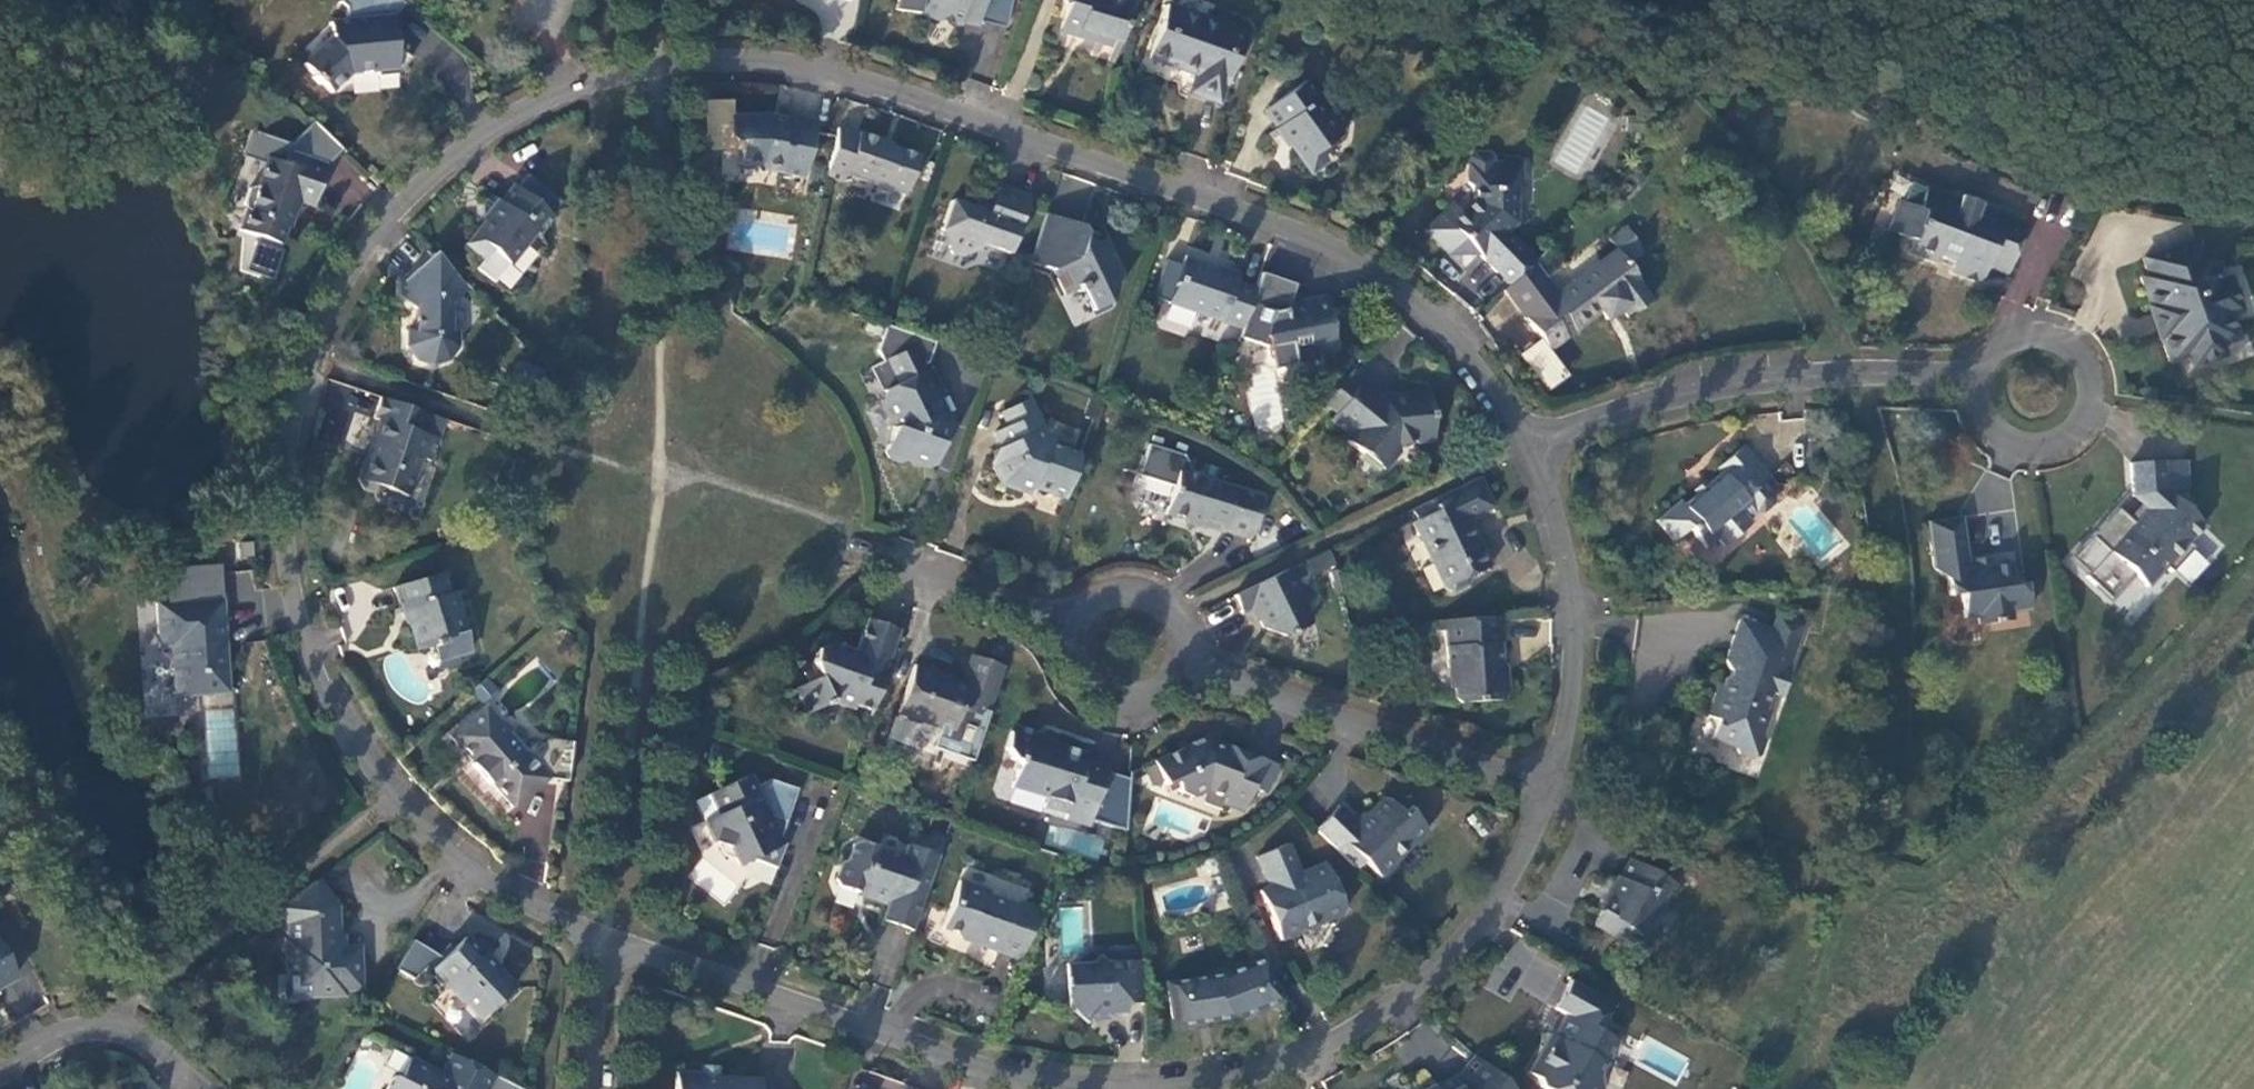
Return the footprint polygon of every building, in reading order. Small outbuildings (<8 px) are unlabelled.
[(403,3),(399,0),(340,0),(338,2),(345,7),(346,18),(327,20),(329,38),(302,64),(313,75),(311,78),(319,84),(320,82),(330,92),(349,74),(375,70),(376,76),(396,74),(410,57),(389,40),(383,41),(382,29),(403,3)] [(983,0),(898,0),(896,9),(941,19),(941,16),(978,24),(983,0)] [(1067,6),(1059,29),(1118,47),(1130,8),(1137,10),(1140,0),(1064,0),(1067,6)] [(1230,27),(1166,4),(1147,59),(1195,75),(1188,93),(1218,104),(1224,85),(1226,86),(1243,37),(1229,32),(1230,27)] [(1305,81),(1265,109),(1311,173),(1321,166),(1313,155),(1338,136),(1314,102),(1318,99),(1305,81)] [(803,177),(816,120),(785,114),(783,124),(768,121),(767,115),(729,115),(729,136),(735,141),(738,141),(738,163),(762,163),(766,169),(803,177)] [(858,135),(837,127),(826,177),(842,183),(845,174),(905,196),(919,156),(878,141),(879,139),(859,132),(858,135)] [(1532,263),(1532,262),(1505,234),(1514,226),(1514,181),(1520,182),(1521,162),(1491,162),(1491,156),(1487,152),(1473,151),(1469,156),(1469,162),(1467,162),(1467,181),(1473,187),(1472,200),(1460,211),(1452,202),(1423,230),(1446,253),(1455,253),(1462,246),(1472,247),(1509,285),(1532,263)] [(238,230),(281,245),(287,228),(289,228),(296,210),(294,210),(297,201),(314,206),(328,166),(288,152),(284,164),(267,158),(257,188),(248,189),(243,203),(245,211),(238,230)] [(489,193),(481,203),(482,214),(486,218),(465,244),(483,258),(475,267),(493,282),(534,231),(538,234),(553,217),(513,184),(500,202),(489,193)] [(1987,267),(2007,275),(2027,223),(1959,197),(1958,200),(1925,188),(1913,184),(1905,204),(1900,203),(1889,232),(1911,240),(1907,251),(1936,262),(1937,259),(1953,265),(1950,271),(1980,283),(1987,267)] [(985,246),(1008,254),(1028,196),(996,185),(993,195),(983,200),(979,211),(949,201),(939,231),(953,235),(948,248),(951,254),(960,258),(985,246)] [(1093,309),(1109,301),(1120,272),(1104,239),(1095,244),(1083,240),(1085,234),(1087,228),(1046,214),(1035,244),(1050,250),(1044,266),(1053,270),(1065,294),(1076,289),(1077,291),(1083,289),(1093,309)] [(1622,228),(1609,238),(1625,260),(1639,249),(1622,228)] [(2160,337),(2168,361),(2186,355),(2189,365),(2221,354),(2218,344),(2236,338),(2228,315),(2239,311),(2228,278),(2217,282),(2207,253),(2199,256),(2194,241),(2141,259),(2147,274),(2139,277),(2149,305),(2148,306),(2159,338),(2160,337)] [(1029,261),(1044,266),(1050,250),(1035,244),(1029,261)] [(1615,250),(1556,294),(1532,263),(1509,285),(1504,291),(1539,338),(1547,350),(1598,312),(1608,305),(1614,312),(1620,308),(1627,317),(1649,300),(1637,284),(1639,282),(1615,250)] [(467,287),(433,254),(402,284),(401,295),(415,309),(415,329),(406,329),(406,346),(416,360),(431,366),(448,360),(457,347),(458,333),(450,333),(450,304),(467,287)] [(1241,328),(1255,289),(1234,282),(1236,274),(1215,267),(1215,269),(1183,259),(1168,302),(1241,328)] [(1261,273),(1255,289),(1241,328),(1239,336),(1266,346),(1271,369),(1282,367),(1284,379),(1315,373),(1316,373),(1317,373),(1318,373),(1318,372),(1319,372),(1319,371),(1320,370),(1320,369),(1320,368),(1320,367),(1317,352),(1333,349),(1328,322),(1335,312),(1325,306),(1324,302),(1300,307),(1288,302),(1294,285),(1261,273)] [(1608,305),(1598,312),(1604,320),(1614,312),(1608,305)] [(926,364),(934,343),(885,326),(877,350),(882,363),(871,367),(883,392),(887,400),(880,403),(893,428),(884,452),(887,459),(900,463),(906,459),(928,467),(934,464),(949,422),(937,399),(944,395),(932,368),(927,370),(924,364),(926,364)] [(1547,350),(1539,338),(1517,354),(1544,392),(1567,375),(1547,350)] [(1400,446),(1411,441),(1432,438),(1428,394),(1381,399),(1377,404),(1344,377),(1323,403),(1336,413),(1331,420),(1351,436),(1347,441),(1382,469),(1400,446)] [(445,420),(380,397),(373,418),(379,420),(386,423),(373,459),(366,457),(358,479),(363,489),(374,493),(384,488),(407,497),(421,457),(431,461),(445,420)] [(1000,484),(1022,491),(1031,486),(1064,497),(1079,455),(1051,446),(1028,398),(1000,412),(1007,425),(994,432),(1001,446),(995,449),(990,462),(1000,484)] [(386,423),(379,420),(366,457),(373,459),(386,423)] [(1138,475),(1172,486),(1164,514),(1220,531),(1220,530),(1249,538),(1262,497),(1185,474),(1188,465),(1182,455),(1147,445),(1138,475)] [(1770,477),(1743,446),(1715,469),(1720,474),(1706,485),(1705,486),(1707,488),(1698,495),(1696,493),(1695,495),(1682,506),(1678,501),(1655,520),(1673,541),(1688,528),(1706,548),(1716,539),(1723,547),(1752,523),(1748,519),(1756,512),(1763,513),(1774,504),(1774,497),(1763,484),(1770,477)] [(2184,460),(2163,462),(2165,488),(2186,487),(2184,460)] [(2187,543),(2203,525),(2192,513),(2191,504),(2181,504),(2165,489),(2165,488),(2163,462),(2163,461),(2130,463),(2132,497),(2146,509),(2144,512),(2134,522),(2108,552),(2133,574),(2132,575),(2131,575),(2131,576),(2131,577),(2130,578),(2130,579),(2130,580),(2130,581),(2131,582),(2131,583),(2131,584),(2132,585),(2132,586),(2133,587),(2134,588),(2135,589),(2136,589),(2137,589),(2138,589),(2139,589),(2140,589),(2141,589),(2142,590),(2143,589),(2144,588),(2145,588),(2146,587),(2147,587),(2168,563),(2177,563),(2189,552),(2187,543)] [(1417,535),(1425,538),(1434,557),(1431,564),(1443,589),(1451,592),(1466,585),(1469,576),(1491,566),(1478,538),(1472,540),(1463,521),(1493,507),(1479,477),(1412,510),(1416,520),(1411,522),(1417,535)] [(1707,488),(1705,486),(1706,485),(1704,482),(1693,491),(1695,495),(1696,493),(1698,495),(1707,488)] [(2134,522),(2144,512),(2140,508),(2130,519),(2134,522)] [(1968,569),(1961,517),(1927,523),(1934,570),(1946,580),(1949,596),(1960,594),(1964,618),(1977,616),(1979,625),(2012,620),(2011,611),(2029,609),(2025,582),(2014,584),(2011,562),(1989,565),(1989,562),(1974,565),(1974,568),(1968,569)] [(2190,584),(2211,564),(2196,549),(2175,568),(2190,584)] [(1286,636),(1310,624),(1306,605),(1288,569),(1233,595),(1241,613),(1253,607),(1263,628),(1286,636)] [(407,624),(411,627),(417,647),(432,643),(433,647),(441,645),(445,658),(457,655),(470,651),(458,610),(456,611),(444,572),(394,587),(400,609),(402,608),(407,624)] [(175,697),(228,692),(221,599),(156,604),(160,646),(171,646),(175,697)] [(1776,614),(1770,630),(1797,639),(1803,623),(1776,614)] [(1503,644),(1501,616),(1443,620),(1443,630),(1446,666),(1450,670),(1452,698),(1457,702),(1503,699),(1503,696),(1507,691),(1506,680),(1502,676),(1499,644),(1503,644)] [(871,711),(899,631),(865,619),(854,650),(831,642),(815,649),(812,663),(800,668),(808,683),(797,688),(808,712),(824,704),(824,706),(831,703),(853,710),(855,705),(871,711)] [(1781,697),(1789,673),(1786,671),(1797,639),(1770,630),(1739,619),(1724,661),(1730,672),(1729,675),(1723,679),(1717,696),(1713,694),(1706,716),(1718,720),(1711,740),(1735,748),(1738,754),(1753,759),(1759,756),(1764,739),(1762,734),(1769,712),(1765,711),(1771,693),(1781,697)] [(1435,631),(1443,630),(1443,620),(1434,621),(1435,631)] [(441,645),(433,647),(440,669),(460,664),(457,655),(445,658),(441,645)] [(988,713),(1004,667),(971,655),(960,685),(936,677),(934,672),(913,665),(897,713),(901,714),(902,718),(918,724),(923,722),(951,732),(959,710),(966,707),(988,713)] [(567,781),(572,743),(547,739),(528,757),(485,707),(451,736),(474,761),(471,763),(490,784),(491,782),(514,807),(547,778),(567,781)] [(1044,807),(1067,814),(1066,819),(1089,826),(1090,820),(1100,788),(1078,781),(1084,760),(1086,755),(1037,739),(1032,731),(1020,727),(1011,732),(1005,749),(1011,759),(1019,762),(1012,787),(1047,797),(1044,807)] [(1224,804),(1240,810),(1241,810),(1244,808),(1245,806),(1248,798),(1253,800),(1254,800),(1258,790),(1263,792),(1264,791),(1267,788),(1268,787),(1277,766),(1205,738),(1203,744),(1194,748),(1188,746),(1153,762),(1154,765),(1161,780),(1164,785),(1174,781),(1179,792),(1192,797),(1207,790),(1226,798),(1224,804)] [(1078,781),(1100,788),(1107,766),(1084,760),(1078,781)] [(1151,785),(1161,780),(1154,765),(1144,770),(1151,785)] [(1100,788),(1090,820),(1124,831),(1128,779),(1105,773),(1100,788)] [(704,821),(714,842),(729,847),(739,867),(753,859),(776,868),(784,844),(788,842),(784,834),(782,833),(797,790),(768,780),(755,786),(749,775),(709,794),(719,814),(704,821)] [(694,801),(704,821),(719,814),(709,794),(694,801)] [(1315,830),(1356,869),(1363,862),(1379,878),(1395,861),(1393,859),(1406,846),(1410,846),(1426,829),(1404,808),(1399,813),(1387,801),(1382,799),(1365,816),(1366,821),(1358,829),(1355,826),(1356,824),(1338,806),(1315,830)] [(910,834),(907,845),(939,856),(944,840),(930,835),(928,840),(910,834)] [(881,919),(912,930),(939,856),(907,845),(903,857),(858,842),(853,844),(847,860),(842,862),(836,880),(838,886),(857,892),(863,889),(869,891),(867,897),(886,904),(881,919)] [(1259,892),(1264,905),(1270,919),(1280,941),(1302,932),(1301,929),(1319,921),(1322,923),(1343,914),(1344,911),(1324,864),(1296,876),(1299,870),(1288,844),(1256,858),(1269,888),(1259,892)] [(1663,908),(1674,887),(1629,863),(1600,916),(1597,914),(1591,926),(1617,941),(1622,931),(1639,940),(1649,922),(1653,921),(1661,906),(1663,908)] [(335,931),(334,907),(315,881),(279,909),(289,923),(290,942),(286,942),(287,976),(297,975),(307,985),(307,994),(341,993),(341,987),(358,987),(357,949),(330,950),(330,932),(335,931)] [(1020,960),(1038,908),(1020,902),(1014,904),(988,895),(990,891),(958,881),(942,928),(975,940),(973,944),(1020,960)] [(450,943),(438,955),(425,967),(429,970),(446,988),(448,986),(460,998),(464,999),(481,1017),(494,1005),(494,998),(498,993),(502,997),(513,986),(465,936),(453,947),(450,943)] [(438,955),(413,939),(395,968),(413,979),(425,967),(438,955)] [(15,978),(0,949),(0,986),(15,978)] [(1143,960),(1105,962),(1098,955),(1091,963),(1071,963),(1072,992),(1063,1002),(1087,1023),(1096,1013),(1104,1013),(1109,1018),(1113,1012),(1126,1012),(1126,1003),(1145,1003),(1143,960)] [(1233,1018),(1246,1016),(1281,1001),(1263,958),(1227,975),(1166,983),(1172,1027),(1233,1018)] [(1062,964),(1063,1002),(1072,992),(1071,963),(1062,964)] [(307,994),(307,985),(297,975),(287,976),(288,995),(307,994)] [(1602,1088),(1599,1077),(1597,1076),(1616,1042),(1611,1040),(1617,1029),(1603,1021),(1612,1004),(1570,981),(1554,1009),(1569,1018),(1558,1039),(1550,1034),(1529,1073),(1539,1079),(1541,1087),(1545,1088),(1602,1088)] [(1622,1031),(1617,1029),(1611,1040),(1616,1042),(1622,1031)] [(494,1076),(450,1053),(440,1073),(408,1058),(397,1079),(391,1076),(385,1088),(488,1088),(494,1076)] [(1475,1058),(1459,1075),(1434,1088),(1434,1086),(1427,1088),(1510,1088),(1475,1058)] [(701,1073),(703,1073),(703,1077),(717,1077),(717,1067),(701,1067),(701,1073)] [(717,1077),(703,1077),(703,1073),(701,1073),(676,1072),(675,1088),(760,1088),(760,1079),(717,1077)] [(494,1076),(488,1088),(520,1088),(494,1076)]
